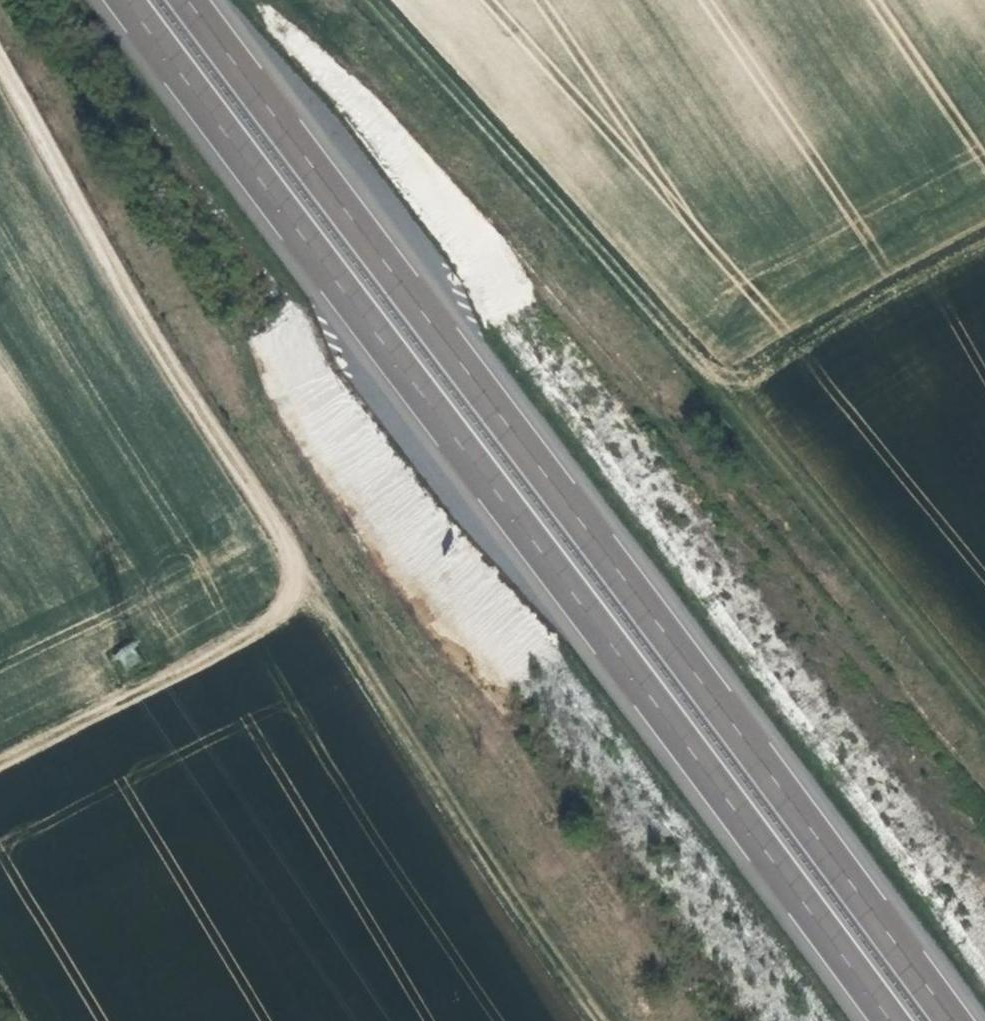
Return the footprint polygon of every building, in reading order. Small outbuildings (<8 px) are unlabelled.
[(115,654),(124,670),(141,660),(131,644),(115,654)]
